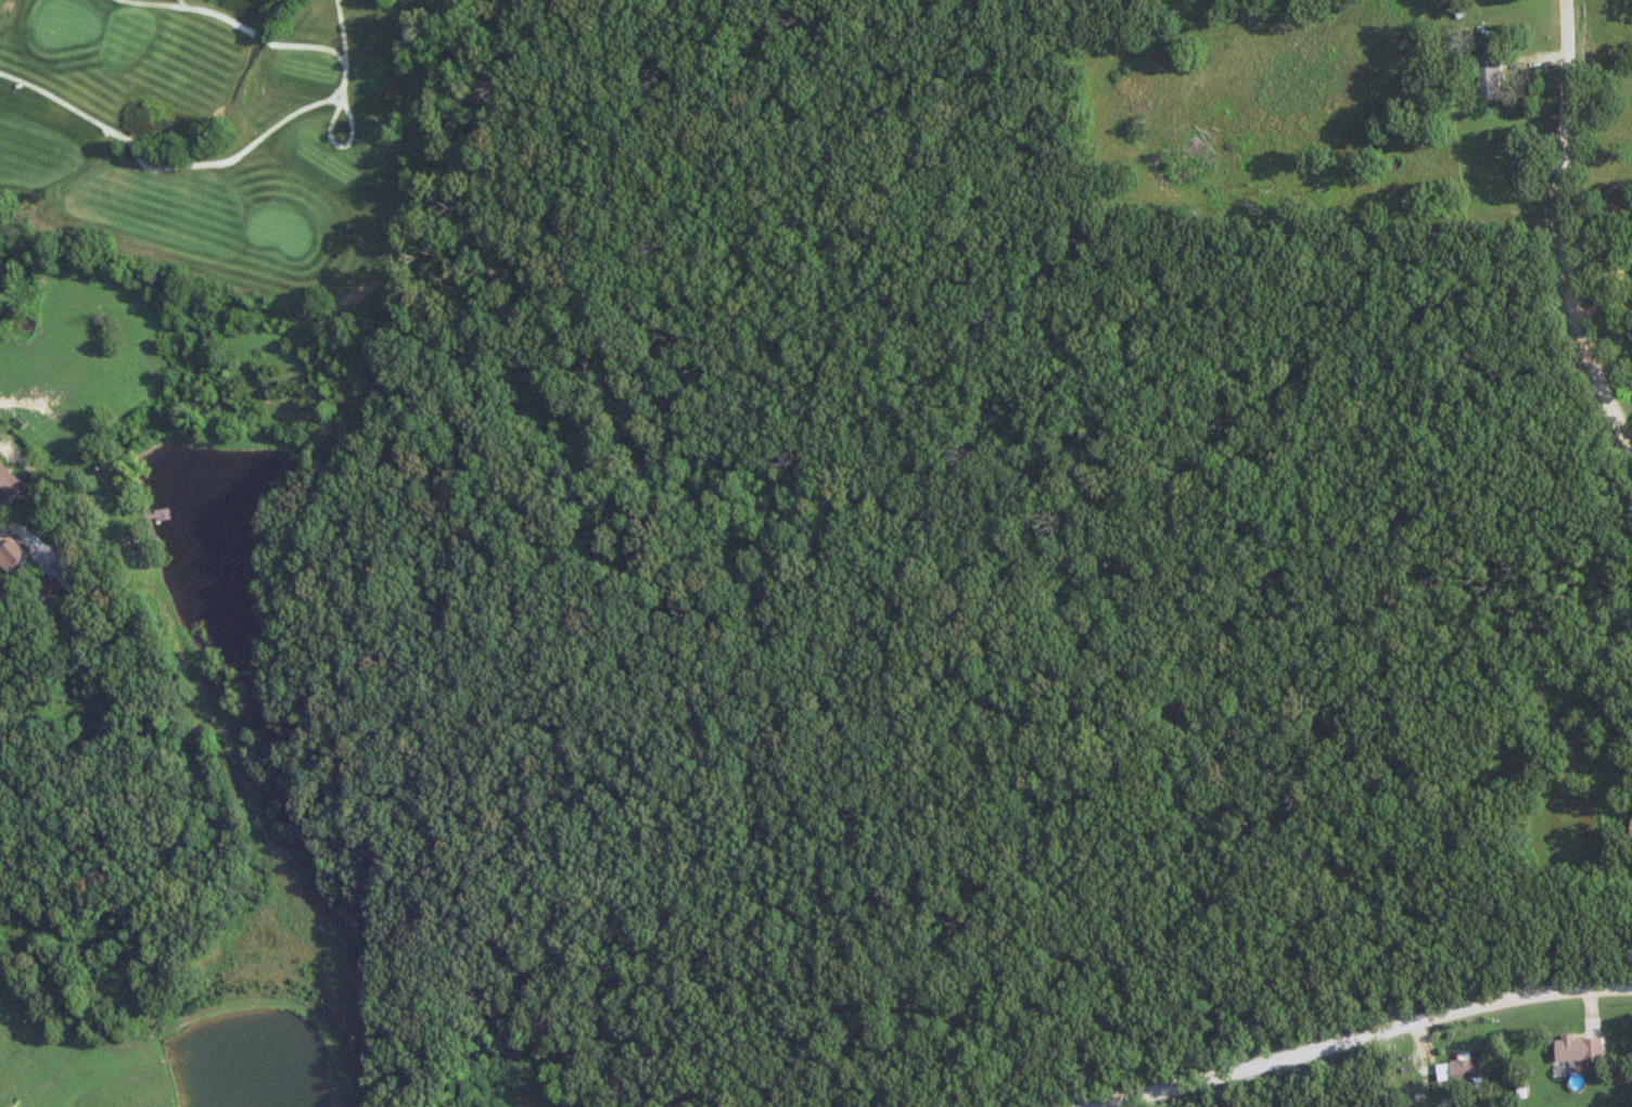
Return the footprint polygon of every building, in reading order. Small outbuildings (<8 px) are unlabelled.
[(1476,56),(1478,100),(1501,99),(1499,55),(1476,56)] [(6,504),(23,483),(0,465),(0,500),(6,504)] [(25,555),(10,538),(0,548),(0,564),(8,572),(25,555)] [(1554,1037),(1554,1061),(1602,1061),(1602,1037),(1554,1037)] [(1450,1060),(1452,1082),(1481,1079),(1479,1056),(1450,1060)]
